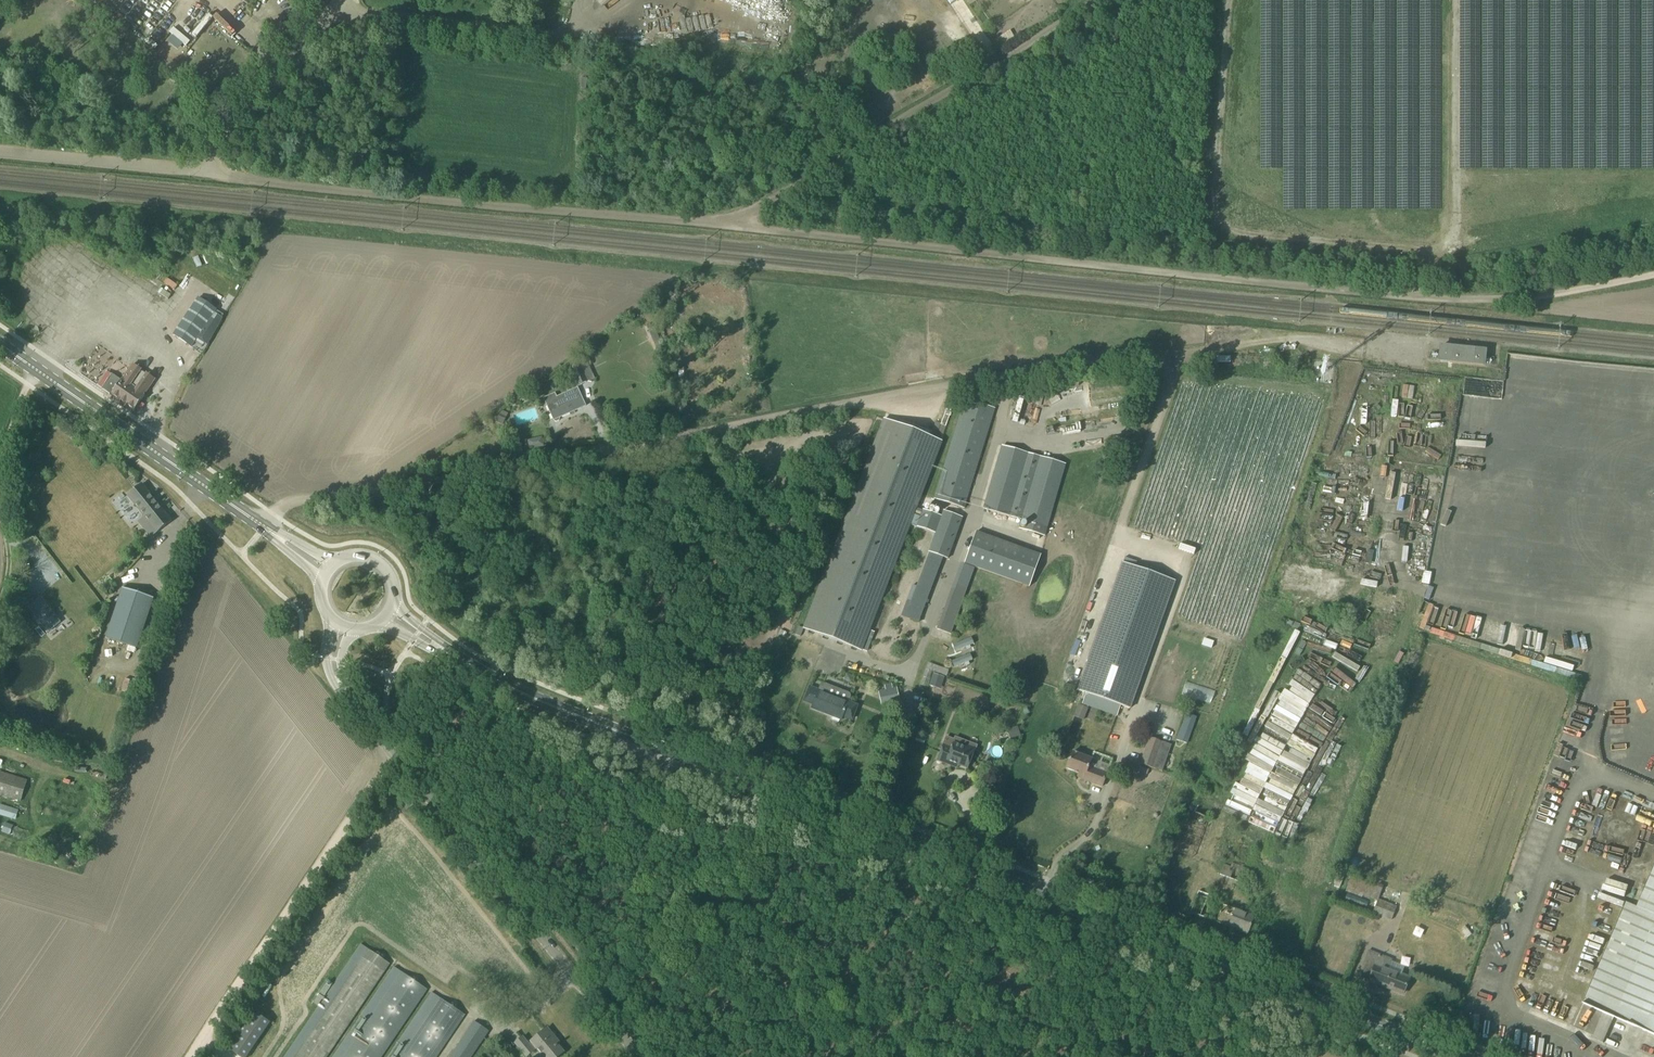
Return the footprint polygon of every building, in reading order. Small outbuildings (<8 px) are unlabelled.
[(233,36),(237,31),(219,14),(215,18),(211,14),(193,33),(197,38),(214,19),(233,36)] [(187,46),(191,40),(174,27),(170,32),(187,46)] [(995,40),(1001,49),(1017,39),(1012,30),(995,40)] [(208,294),(203,302),(198,298),(173,334),(192,346),(216,310),(217,311),(222,303),(208,294)] [(1440,346),(1440,352),(1439,360),(1483,365),(1485,351),(1440,346)] [(587,381),(579,363),(570,368),(577,386),(587,381)] [(141,369),(133,364),(123,380),(122,379),(121,380),(112,374),(102,389),(111,395),(134,412),(135,411),(145,395),(155,379),(147,374),(146,374),(141,370),(141,369)] [(1405,384),(1403,397),(1413,398),(1415,386),(1405,384)] [(547,406),(554,420),(555,421),(556,422),(559,421),(560,419),(559,418),(585,406),(577,388),(558,397),(559,400),(547,406)] [(965,399),(934,499),(964,508),(995,408),(965,399)] [(690,417),(687,403),(679,405),(682,418),(690,417)] [(883,418),(803,628),(798,626),(795,634),(800,636),(803,628),(862,651),(862,650),(867,652),(871,641),(866,639),(911,524),(915,514),(943,441),(883,418)] [(1003,446),(984,510),(1046,529),(1065,464),(1040,456),(1003,446)] [(172,521),(142,484),(128,495),(144,517),(138,522),(151,538),(172,521)] [(901,617),(918,623),(943,557),(948,559),(963,518),(943,511),(942,516),(922,509),(920,516),(915,514),(911,524),(916,526),(935,533),(909,608),(904,606),(901,617)] [(966,557),(964,564),(975,567),(1030,587),(1041,555),(1012,545),(976,531),(966,557)] [(39,561),(61,582),(72,571),(50,550),(39,561)] [(1130,709),(1175,581),(1178,571),(1134,555),(1131,566),(1123,563),(1078,691),(1086,693),(1082,704),(1117,716),(1121,706),(1130,709)] [(106,638),(137,648),(154,598),(123,588),(106,638)] [(42,596),(29,607),(50,632),(63,621),(42,596)] [(945,606),(936,629),(951,634),(959,611),(945,606)] [(1504,654),(1505,648),(1511,649),(1514,637),(1502,635),(1498,653),(1504,654)] [(973,638),(954,643),(956,649),(975,645),(973,638)] [(952,659),(955,667),(973,660),(971,652),(952,659)] [(939,673),(947,676),(949,668),(928,662),(923,682),(929,684),(930,680),(936,682),(939,673)] [(110,673),(106,685),(119,689),(122,677),(110,673)] [(121,691),(128,693),(132,680),(126,678),(121,691)] [(881,705),(900,701),(897,687),(892,688),(891,683),(884,685),(885,690),(878,692),(881,705)] [(850,694),(849,693),(824,684),(822,684),(820,686),(818,691),(809,688),(804,702),(813,705),(812,708),(833,716),(832,719),(839,722),(840,719),(841,720),(843,717),(852,720),(857,706),(848,703),(850,697),(850,696),(850,694)] [(1083,720),(1088,708),(1078,704),(1073,716),(1083,720)] [(1176,740),(1187,744),(1196,717),(1186,713),(1176,740)] [(1018,727),(1007,729),(1010,739),(1020,736),(1018,727)] [(1185,795),(1190,781),(1162,771),(1172,744),(1149,736),(1134,777),(1185,795)] [(943,745),(937,760),(946,764),(947,761),(968,769),(974,751),(953,743),(951,748),(943,745)] [(1072,752),(1066,768),(1082,775),(1081,779),(1102,787),(1110,766),(1072,752)] [(27,781),(0,773),(0,795),(21,802),(27,781)] [(16,820),(19,809),(0,803),(0,815),(16,820)] [(5,824),(2,833),(10,836),(13,827),(5,824)] [(1232,863),(1231,867),(1223,864),(1220,874),(1243,883),(1247,873),(1249,867),(1236,862),(1236,864),(1232,863)] [(1638,907),(1627,902),(1584,1003),(1604,1012),(1593,1038),(1603,1042),(1614,1017),(1653,1035),(1653,868),(1638,907)] [(1347,892),(1377,901),(1382,884),(1352,875),(1347,892)] [(1190,912),(1216,922),(1247,934),(1254,917),(1223,905),(1226,896),(1210,890),(1208,895),(1198,891),(1190,912)] [(1397,906),(1380,900),(1375,915),(1392,921),(1397,906)] [(390,964),(368,949),(295,1056),(326,1056),(390,964)] [(1358,977),(1403,994),(1409,979),(1388,971),(1392,959),(1367,949),(1358,977)] [(427,990),(402,972),(345,1056),(382,1056),(427,990)] [(465,1015),(440,998),(400,1056),(437,1056),(465,1015)] [(225,1045),(242,1056),(247,1056),(271,1022),(251,1008),(225,1045)] [(483,1040),(493,1046),(498,1043),(506,1053),(515,1045),(506,1034),(492,1042),(485,1037),(489,1031),(474,1021),(450,1056),(472,1056),(483,1040)] [(563,1052),(557,1044),(556,1043),(552,1039),(554,1037),(547,1028),(528,1044),(523,1037),(515,1044),(526,1056),(527,1056),(537,1049),(544,1056),(558,1056),(563,1052)]
